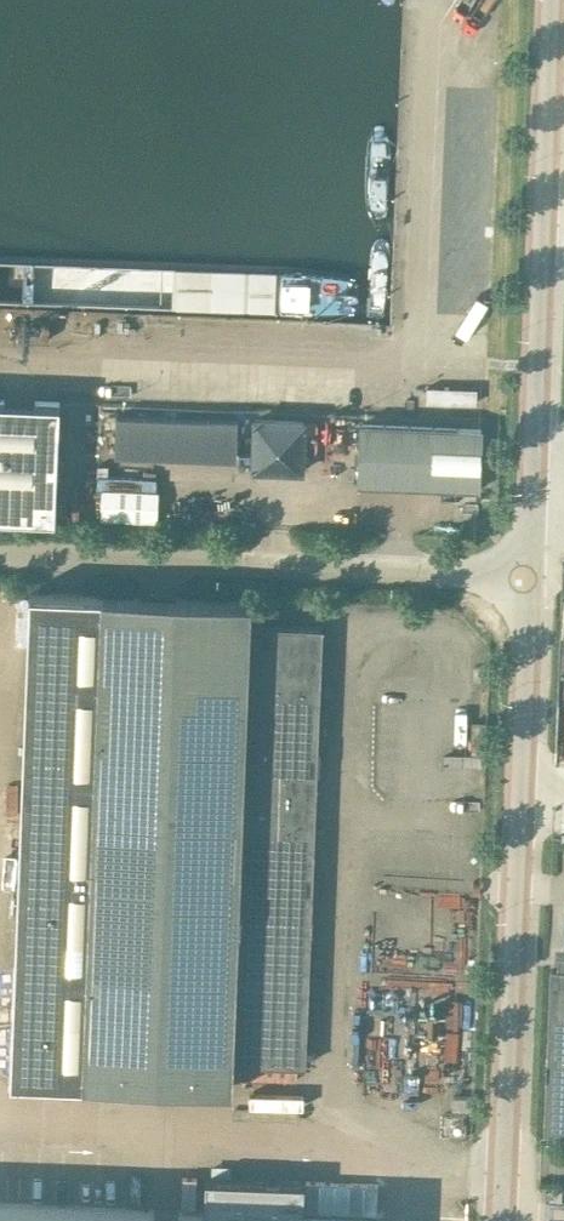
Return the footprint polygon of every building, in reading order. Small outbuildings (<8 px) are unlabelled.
[(55,519),(60,401),(0,398),(0,517),(55,519)] [(358,482),(480,487),(483,428),(360,423),(358,482)] [(158,1082),(231,1085),(232,1060),(304,1063),(322,626),(249,623),(250,599),(103,593),(30,591),(12,1076),(84,1079),(84,1081),(158,1084),(158,1082)] [(563,1131),(563,969),(552,969),(545,1130),(563,1131)] [(453,1095),(453,1107),(473,1108),(473,1096),(453,1095)] [(367,1216),(303,1214),(304,1180),(206,1176),(204,1210),(0,1202),(0,1220),(367,1220),(367,1216)]
